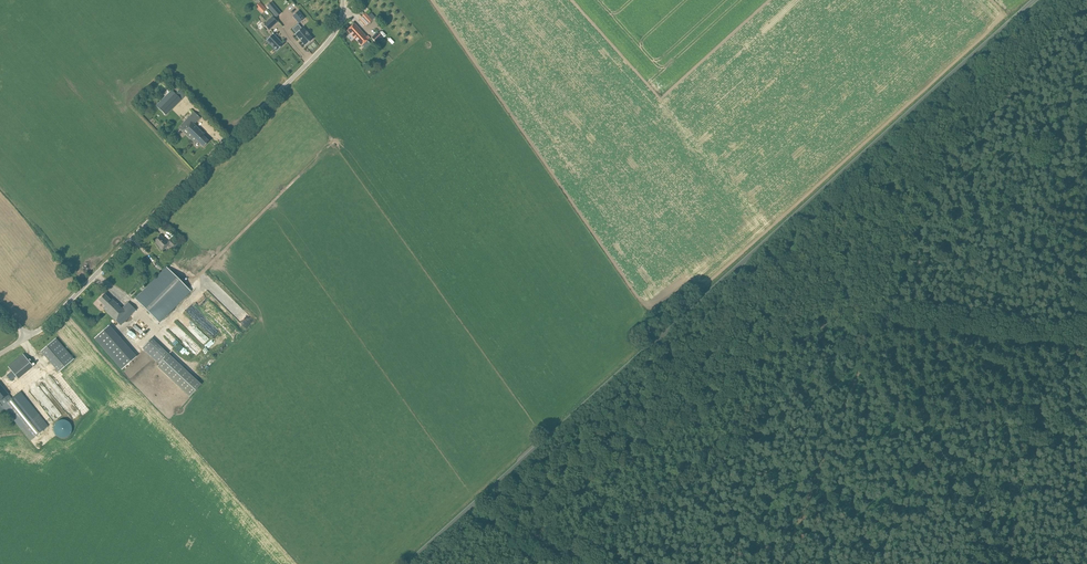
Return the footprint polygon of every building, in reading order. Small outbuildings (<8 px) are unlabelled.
[(260,1),(256,4),(258,7),(257,8),(262,13),(267,8),(260,1)] [(272,2),(267,6),(276,17),(281,13),(272,2)] [(298,11),(293,16),(299,23),(305,18),(298,11)] [(366,13),(359,19),(366,26),(372,20),(375,17),(372,13),(368,16),(366,13)] [(264,25),(269,30),(277,23),(273,18),(264,25)] [(354,23),(347,30),(361,45),(364,49),(370,43),(367,40),(370,38),(367,35),(366,36),(354,23)] [(303,27),(295,34),(305,45),(305,46),(313,39),(313,38),(313,39),(309,35),(309,34),(307,31),(306,32),(303,28),(303,27)] [(378,32),(372,38),(376,43),(382,37),(378,32)] [(273,34),(266,40),(267,41),(276,51),(284,45),(273,34)] [(172,89),(156,105),(166,115),(182,99),(176,94),(175,93),(172,89)] [(197,141),(203,135),(204,133),(195,124),(201,118),(194,111),(178,127),(180,129),(195,143),(197,141)] [(203,147),(209,141),(203,135),(197,141),(203,147)] [(171,238),(168,241),(165,238),(165,239),(161,235),(154,241),(160,247),(159,248),(162,251),(169,244),(173,248),(177,244),(171,238)] [(167,267),(136,299),(152,315),(159,322),(190,290),(167,267)] [(104,294),(99,300),(105,306),(102,308),(115,320),(116,321),(126,310),(130,315),(136,309),(135,308),(128,302),(122,308),(112,298),(111,300),(104,294)] [(244,311),(237,318),(247,327),(254,320),(244,311)] [(135,324),(133,327),(141,334),(143,331),(135,324)] [(109,325),(95,337),(122,368),(136,356),(109,325)] [(41,350),(40,351),(59,372),(60,371),(61,370),(76,389),(90,378),(74,359),(74,358),(56,337),(41,350)] [(168,353),(152,337),(142,348),(159,363),(168,353)] [(169,354),(158,366),(190,396),(202,384),(169,354)] [(209,355),(201,362),(207,368),(214,360),(209,355)] [(11,371),(6,375),(11,381),(16,377),(11,371)] [(48,388),(71,418),(78,412),(55,382),(48,388)] [(2,405),(2,406),(21,430),(30,440),(49,426),(40,414),(21,391),(12,398),(9,395),(9,394),(0,383),(0,402),(2,405)] [(54,420),(61,414),(50,402),(43,407),(54,420)] [(54,425),(53,427),(54,430),(55,433),(56,435),(59,437),(61,438),(64,438),(67,437),(69,435),(71,433),(72,430),(72,428),(71,425),(70,423),(68,421),(66,420),(64,420),(62,419),(59,420),(57,421),(55,423),(54,425)]
